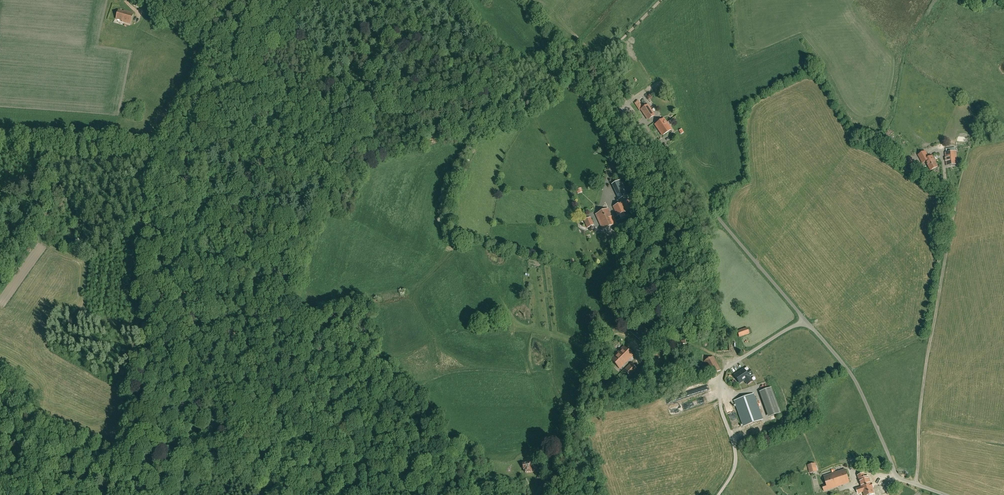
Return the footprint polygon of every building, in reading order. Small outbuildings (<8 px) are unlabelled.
[(137,0),(136,0),(133,0),(132,2),(135,4),(134,5),(138,8),(141,3),(137,0)] [(118,10),(116,19),(122,21),(130,24),(133,13),(124,11),(123,11),(118,10)] [(647,105),(641,109),(648,120),(654,115),(647,105)] [(671,130),(664,119),(655,125),(662,136),(671,130)] [(932,156),(929,158),(929,157),(928,157),(925,152),(918,155),(923,163),(926,161),(931,170),(938,167),(932,156)] [(957,165),(956,152),(945,153),(946,165),(957,165)] [(621,181),(613,184),(619,199),(628,195),(621,181)] [(613,207),(617,216),(626,212),(622,203),(613,207)] [(596,214),(603,230),(616,224),(613,216),(611,217),(608,209),(596,214)] [(584,221),(587,228),(594,225),(590,217),(584,221)] [(643,345),(652,336),(639,323),(630,332),(643,345)] [(747,328),(737,331),(739,337),(749,334),(747,328)] [(674,349),(685,348),(684,341),(674,341),(674,349)] [(624,346),(610,360),(619,369),(633,355),(624,346)] [(720,371),(713,357),(704,361),(711,375),(720,371)] [(631,363),(624,370),(630,376),(637,369),(631,363)] [(743,369),(734,376),(739,383),(749,377),(743,369)] [(771,388),(762,391),(771,416),(779,413),(771,388)] [(763,419),(753,394),(734,401),(743,426),(763,419)] [(525,473),(531,472),(531,470),(537,469),(536,465),(533,466),(532,461),(527,462),(527,463),(523,464),(523,470),(525,469),(525,473)] [(815,463),(814,464),(808,465),(810,473),(817,471),(815,463)] [(824,491),(849,483),(845,469),(824,476),(826,485),(822,486),(824,491)] [(871,484),(868,477),(865,478),(864,474),(858,476),(862,487),(857,489),(858,494),(863,492),(864,494),(870,494),(874,494),(872,488),(873,488),(872,484),(871,484)]
